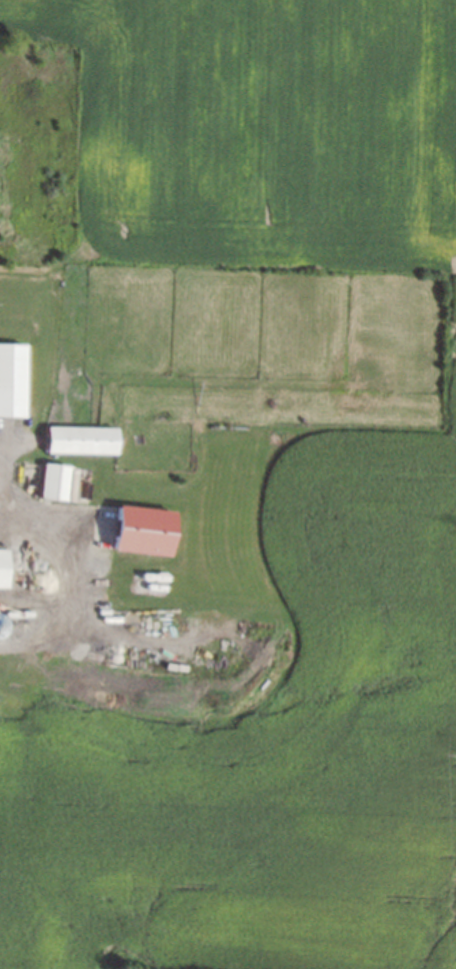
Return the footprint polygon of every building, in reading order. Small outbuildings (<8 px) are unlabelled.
[(26,418),(0,417),(0,344),(29,344),(26,418)] [(50,427),(49,454),(119,456),(120,430),(50,427)] [(46,464),(42,499),(70,503),(73,468),(46,464)] [(120,506),(116,550),(172,557),(177,513),(120,506)] [(8,587),(8,550),(0,550),(0,587),(8,587)]
